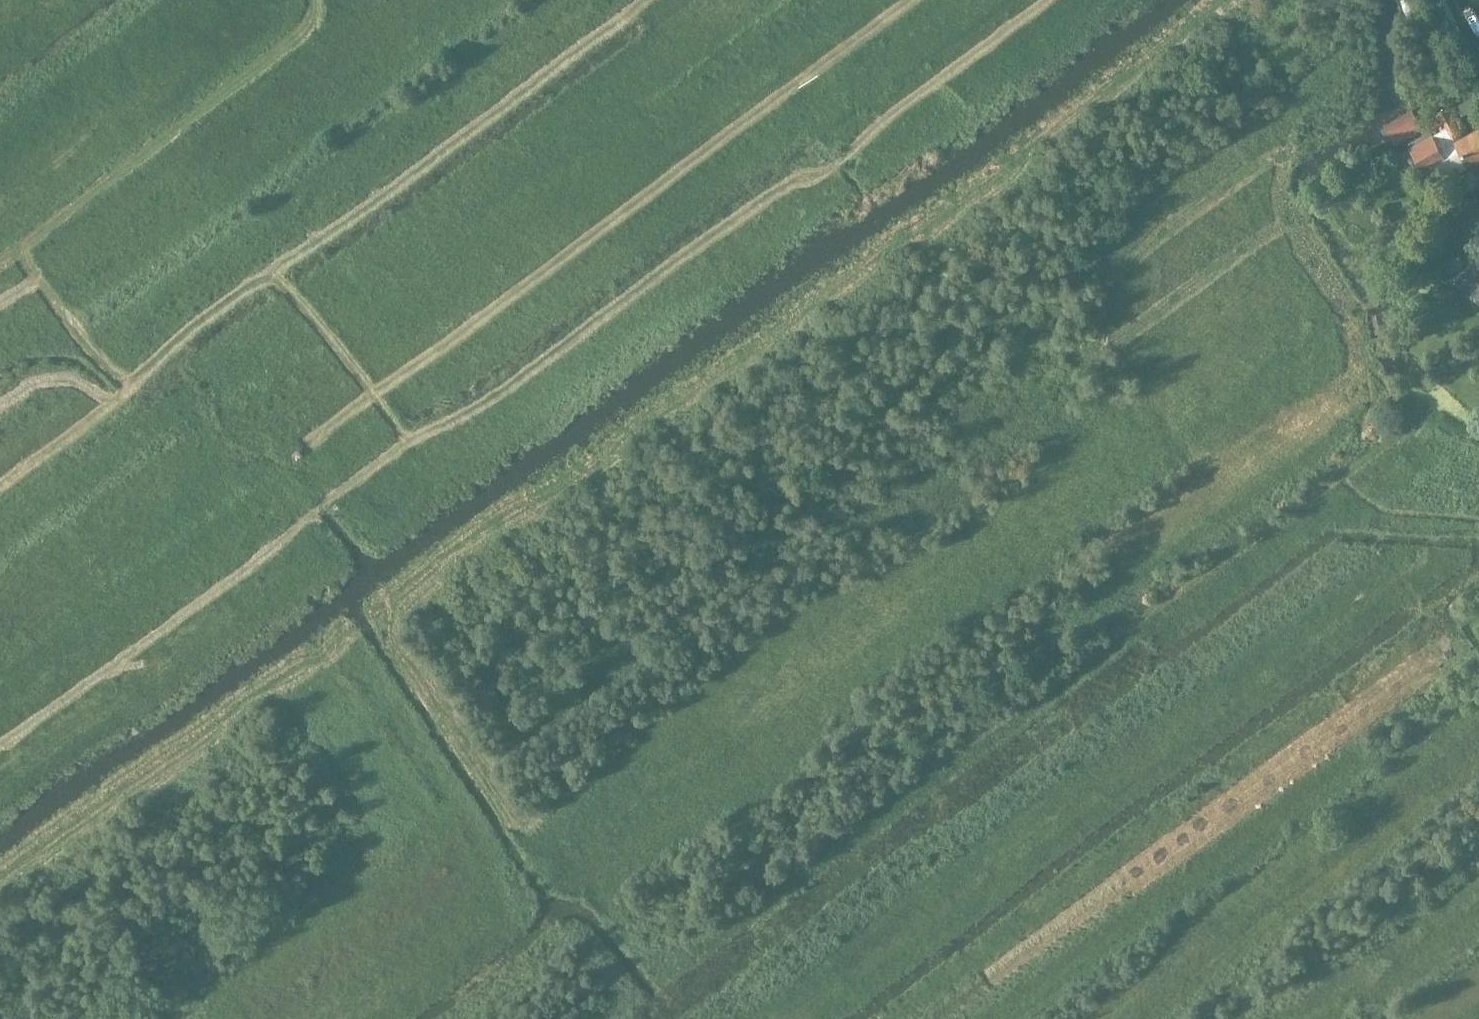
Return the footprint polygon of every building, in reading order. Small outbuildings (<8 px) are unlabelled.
[(1414,22),(1405,28),(1413,40),(1422,34),(1414,22)] [(1431,117),(1439,130),(1408,147),(1422,172),(1460,150),(1469,165),(1478,159),(1478,130),(1467,137),(1450,106),(1431,117)]
